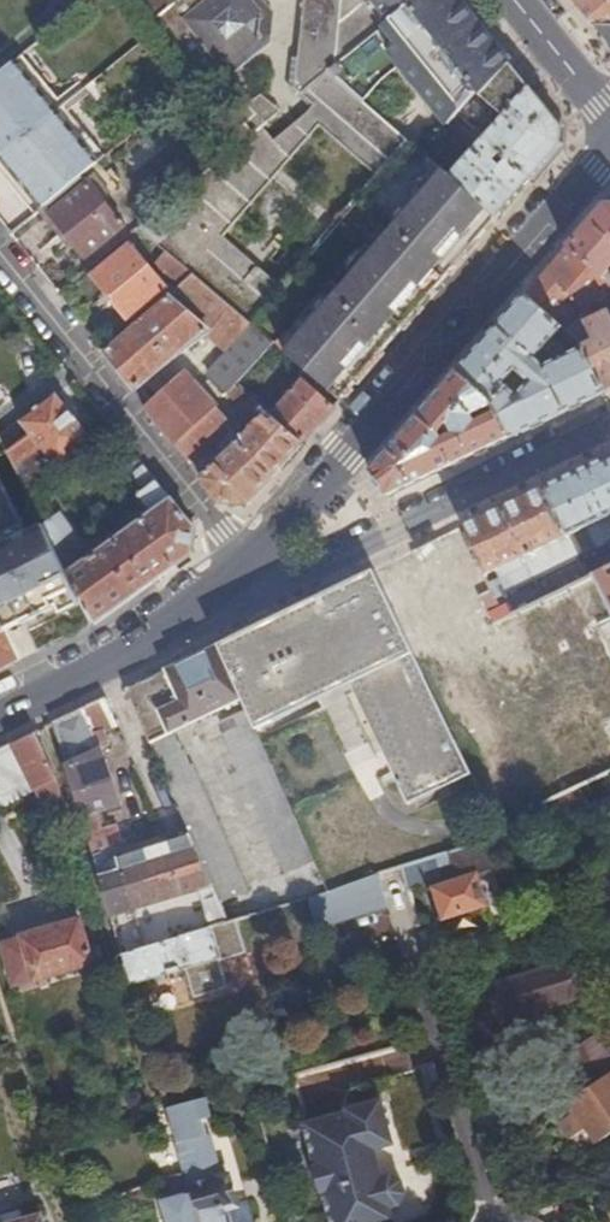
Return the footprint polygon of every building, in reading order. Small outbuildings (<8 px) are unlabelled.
[(155,17),(176,0),(141,0),(155,17)] [(155,17),(151,20),(157,29),(200,78),(206,86),(261,39),(257,34),(258,17),(264,11),(255,0),(176,0),(155,17)] [(264,11),(258,17),(257,34),(261,39),(206,86),(211,92),(272,41),(275,12),(266,0),(255,0),(264,11)] [(295,85),(317,103),(359,138),(380,113),(365,100),(330,70),(417,0),(304,0),(295,85)] [(460,0),(417,0),(330,70),(365,100),(382,78),(399,65),(430,102),(482,60),(484,30),(460,0)] [(609,43),(609,0),(575,0),(609,43)] [(501,50),(484,30),(482,60),(430,102),(434,108),(448,125),(456,118),(447,107),(508,58),(501,50)] [(530,85),(508,58),(447,107),(456,118),(461,113),(487,135),(530,85)] [(14,63),(0,74),(0,144),(49,104),(14,63)] [(563,126),(530,85),(487,135),(452,176),(500,216),(561,144),(563,126)] [(205,235),(282,146),(276,139),(263,124),(248,106),(253,101),(241,87),(228,97),(224,93),(217,99),(231,117),(248,138),(237,148),(144,222),(293,349),(288,355),(341,400),(346,394),(347,378),(405,311),(332,248),(283,304),(239,266),(205,235)] [(263,124),(282,108),(262,93),(253,101),(248,106),(263,124)] [(332,248),(405,311),(347,378),(346,394),(418,310),(495,222),(479,225),(421,291),(348,229),(419,146),(403,133),(380,113),(359,138),(317,103),(291,126),(276,139),(282,146),(205,235),(239,266),(283,304),(332,248)] [(49,104),(0,144),(0,157),(55,112),(49,104)] [(55,112),(0,157),(0,165),(39,212),(45,207),(82,176),(98,163),(55,112)] [(248,138),(231,117),(220,125),(237,148),(248,138)] [(419,146),(348,229),(421,291),(479,225),(495,222),(500,216),(452,176),(419,146)] [(123,226),(82,176),(45,207),(85,258),(123,226)] [(525,294),(570,330),(586,313),(609,286),(609,282),(605,276),(609,270),(609,202),(605,202),(525,294)] [(132,245),(94,276),(130,319),(167,287),(132,245)] [(232,307),(194,275),(107,352),(138,389),(173,360),(209,334),(232,307)] [(495,405),(499,413),(511,437),(605,392),(585,348),(570,330),(525,294),(460,372),(494,402),(495,405)] [(236,387),(273,343),(232,307),(209,334),(228,351),(209,372),(230,396),(258,421),(240,443),(229,424),(230,421),(185,372),(149,404),(144,407),(221,502),(245,504),(276,472),(303,443),(266,412),(252,399),(251,400),(236,387)] [(605,392),(609,389),(609,312),(590,320),(586,313),(570,330),(585,348),(605,392)] [(499,413),(478,422),(475,415),(495,405),(494,402),(460,372),(371,472),(391,495),(511,437),(499,413)] [(303,443),(336,406),(302,378),(277,410),(271,406),(266,412),(303,443)] [(20,420),(0,436),(28,489),(61,463),(91,440),(56,396),(22,422),(20,420)] [(102,454),(91,440),(61,463),(71,478),(102,454)] [(157,482),(132,452),(109,469),(120,485),(129,478),(133,484),(130,488),(138,499),(140,496),(157,482)] [(547,486),(579,556),(595,548),(609,540),(609,456),(547,486)] [(4,634),(26,623),(36,619),(44,633),(55,636),(58,643),(94,625),(54,543),(35,553),(26,535),(0,481),(0,625),(4,634)] [(157,482),(140,496),(153,515),(172,501),(157,482)] [(544,574),(554,593),(588,576),(579,556),(547,486),(463,526),(467,535),(486,573),(497,568),(502,577),(490,583),(493,590),(496,596),(544,574)] [(60,514),(45,525),(54,543),(94,625),(193,554),(196,531),(172,501),(153,515),(93,559),(60,514)] [(54,543),(45,525),(26,535),(35,553),(54,543)] [(437,645),(492,618),(482,595),(493,590),(490,583),(486,573),(467,535),(463,526),(460,527),(465,537),(453,543),(448,533),(397,557),(407,581),(437,645)] [(465,537),(460,527),(448,533),(453,543),(465,537)] [(597,573),(609,598),(609,567),(597,573)] [(454,782),(472,774),(415,655),(384,591),(374,569),(218,643),(242,697),(247,709),(252,720),(256,727),(350,682),(409,803),(442,788),(436,777),(447,771),(448,774),(450,773),(454,782)] [(546,801),(567,792),(609,771),(609,738),(604,723),(583,731),(555,673),(552,671),(545,671),(538,655),(609,619),(609,598),(597,573),(588,576),(554,593),(494,623),(521,683),(495,696),(544,802),(546,801)] [(384,591),(415,655),(437,645),(407,581),(384,591)] [(40,652),(58,643),(55,636),(44,633),(36,619),(26,623),(40,652)] [(242,697),(218,643),(126,687),(150,740),(242,697)] [(117,724),(105,697),(53,722),(71,774),(93,850),(120,841),(114,820),(101,824),(97,809),(119,802),(112,783),(99,746),(105,743),(100,733),(117,724)] [(227,731),(252,720),(247,709),(223,720),(227,731)] [(285,870),(313,857),(256,727),(252,720),(227,731),(224,733),(248,787),(285,870)] [(35,731),(0,748),(0,802),(2,806),(34,790),(44,809),(68,815),(57,778),(35,731)] [(184,750),(159,761),(192,836),(220,900),(247,887),(193,763),(190,764),(184,750)] [(442,788),(454,782),(450,773),(448,774),(447,771),(436,777),(442,788)] [(546,801),(553,818),(576,810),(567,792),(546,801)] [(123,953),(228,920),(220,900),(192,836),(118,859),(117,857),(96,864),(123,953)] [(478,876),(495,870),(486,839),(399,866),(408,893),(417,890),(415,884),(440,876),(440,871),(452,863),(457,880),(434,888),(443,919),(486,905),(478,876)] [(387,904),(377,873),(327,889),(307,895),(316,926),(387,904)] [(244,948),(234,918),(228,920),(123,953),(132,984),(186,967),(185,966),(187,965),(196,994),(230,984),(222,955),(244,948)] [(2,944),(14,985),(93,963),(80,920),(2,944)] [(583,956),(498,982),(517,1047),(550,1039),(543,1010),(594,995),(583,956)] [(575,1112),(559,1123),(569,1138),(585,1127),(596,1142),(609,1132),(609,1057),(594,1034),(552,1061),(575,1095),(583,1106),(575,1112)] [(183,1076),(161,1082),(168,1107),(190,1101),(183,1076)] [(568,1101),(575,1112),(583,1106),(575,1095),(568,1101)] [(204,1097),(190,1101),(168,1107),(186,1171),(191,1187),(192,1193),(201,1221),(231,1221),(226,1205),(233,1203),(226,1177),(220,1178),(208,1134),(206,1134),(201,1118),(209,1116),(204,1097)] [(303,1125),(315,1167),(314,1168),(321,1193),(323,1192),(331,1221),(389,1221),(396,1220),(392,1207),(402,1203),(407,1193),(404,1180),(393,1174),(373,1179),(365,1151),(393,1143),(380,1100),(345,1110),(346,1112),(303,1125)] [(191,1187),(186,1171),(161,1178),(167,1195),(191,1187)] [(167,1195),(168,1200),(192,1193),(191,1187),(167,1195)] [(192,1193),(168,1200),(161,1201),(168,1221),(201,1221),(192,1193)] [(233,1203),(226,1205),(231,1221),(253,1221),(246,1200),(233,1203)]
